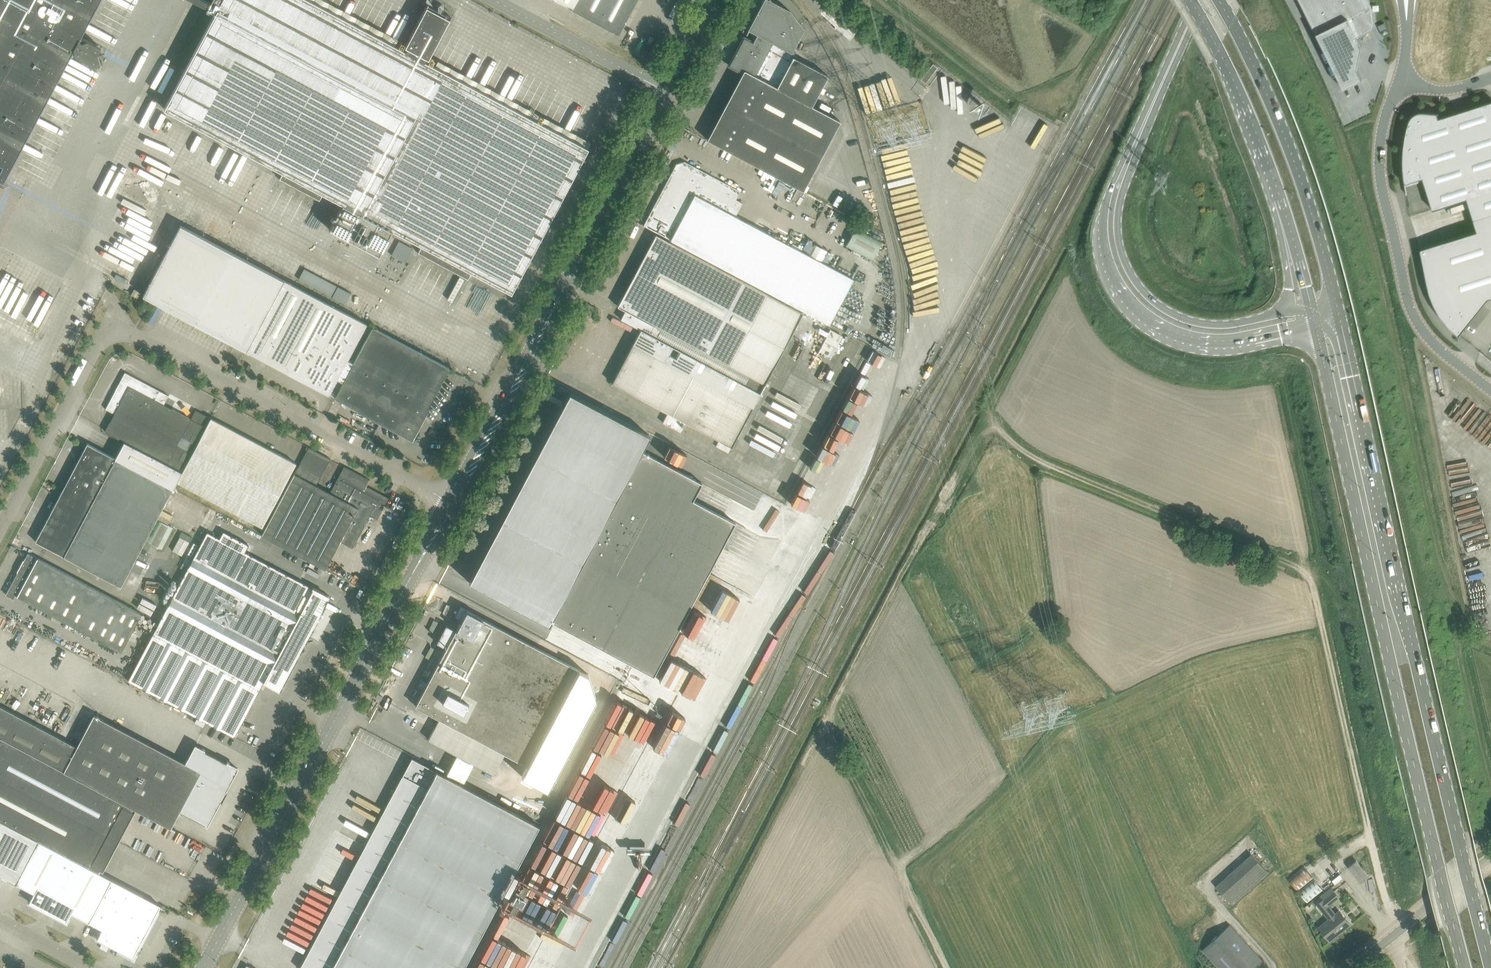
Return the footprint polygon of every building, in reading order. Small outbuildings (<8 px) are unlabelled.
[(3,182),(74,50),(75,55),(82,58),(83,63),(90,67),(100,64),(97,53),(86,47),(89,41),(81,36),(100,0),(0,0),(0,180),(3,182)] [(426,6),(405,44),(400,41),(397,47),(309,0),(222,0),(220,3),(219,2),(220,0),(212,0),(206,11),(212,14),(213,13),(215,13),(164,109),(283,172),(280,179),(320,200),(323,193),(343,204),(329,229),(330,229),(379,255),(378,255),(379,256),(393,230),(421,246),(418,252),(467,279),(471,272),(511,293),(588,148),(431,65),(435,59),(429,57),(450,17),(426,4),(426,6)] [(572,10),(618,34),(636,0),(554,0),(572,10)] [(742,72),(743,71),(811,106),(811,105),(828,75),(790,55),(804,28),(789,10),(770,0),(763,0),(751,23),(752,24),(748,30),(756,34),(753,42),(744,37),(729,65),(742,72)] [(1343,88),(1362,79),(1357,70),(1362,45),(1357,36),(1362,34),(1361,32),(1370,27),(1372,23),(1370,7),(1369,6),(1366,0),(1299,0),(1343,88)] [(926,83),(938,67),(933,64),(921,79),(926,83)] [(819,156),(837,122),(838,119),(811,105),(811,106),(743,71),(742,72),(724,106),(819,156)] [(1004,130),(1010,122),(990,107),(996,100),(974,85),(970,90),(950,76),(938,93),(957,106),(959,103),(982,119),(984,116),(1004,130)] [(1422,111),(1420,111),(1418,112),(1417,112),(1415,113),(1414,114),(1412,115),(1411,116),(1410,117),(1409,118),(1409,120),(1408,122),(1406,128),(1405,135),(1403,142),(1403,149),(1402,157),(1402,164),(1403,169),(1403,177),(1404,182),(1406,194),(1407,194),(1405,183),(1422,177),(1432,209),(1467,198),(1473,219),(1490,213),(1490,101),(1438,118),(1437,113),(1439,113),(1422,111)] [(707,139),(801,189),(819,156),(724,106),(707,139)] [(676,164),(643,225),(830,325),(854,280),(735,217),(742,203),(736,200),(740,191),(684,161),(676,164)] [(1011,192),(1011,182),(990,182),(990,192),(1011,192)] [(1473,219),(1477,231),(1420,249),(1426,282),(1429,293),(1433,304),(1439,314),(1449,327),(1450,328),(1450,329),(1451,328),(1458,335),(1463,329),(1464,329),(1464,328),(1487,299),(1490,298),(1490,213),(1473,219)] [(143,295),(157,303),(246,350),(283,280),(180,225),(143,295)] [(855,228),(845,248),(872,262),(882,243),(855,228)] [(802,312),(655,234),(617,306),(625,310),(621,319),(640,329),(759,393),(802,312)] [(399,239),(391,253),(406,261),(413,246),(399,239)] [(336,379),(343,382),(353,363),(346,360),(366,323),(283,280),(246,350),(328,394),(329,394),(336,379)] [(146,283),(142,281),(137,290),(141,292),(146,283)] [(345,303),(350,293),(339,287),(334,297),(345,303)] [(134,289),(131,295),(138,299),(141,293),(134,289)] [(587,316),(580,312),(578,317),(584,320),(587,316)] [(411,438),(449,368),(372,327),(353,363),(343,382),(335,398),(343,402),(349,405),(411,438)] [(640,329),(612,383),(667,413),(661,423),(679,432),(684,423),(730,447),(759,393),(640,329)] [(833,357),(841,334),(828,329),(820,352),(833,357)] [(1490,371),(1490,362),(1485,356),(1480,362),(1490,371)] [(115,395),(107,409),(118,415),(127,419),(136,424),(145,429),(154,434),(162,438),(171,443),(179,429),(189,409),(180,405),(171,400),(163,395),(154,390),(145,386),(136,381),(125,375),(115,395)] [(565,395),(568,391),(560,387),(557,391),(565,395)] [(1469,421),(1480,402),(1475,399),(1472,406),(1466,403),(1471,394),(1460,387),(1447,409),(1469,421)] [(569,393),(468,582),(548,625),(550,621),(641,451),(649,435),(569,393)] [(210,418),(176,482),(262,527),(296,463),(210,418)] [(92,438),(87,448),(99,455),(108,459),(117,464),(126,469),(135,473),(143,478),(152,483),(161,488),(176,459),(168,454),(159,450),(150,445),(141,440),(132,435),(123,431),(115,426),(102,419),(97,429),(92,438)] [(842,439),(846,428),(833,422),(828,433),(842,439)] [(641,451),(550,621),(653,676),(735,522),(692,500),(701,483),(641,451)] [(71,477),(66,487),(82,495),(91,500),(100,505),(109,510),(118,514),(126,519),(135,524),(144,528),(153,533),(162,538),(171,542),(179,547),(195,519),(186,514),(177,509),(168,504),(159,500),(150,495),(142,490),(133,486),(124,481),(115,476),(106,472),(97,467),(81,458),(76,468),(71,477)] [(261,535),(325,569),(340,541),(352,548),(365,524),(364,523),(368,514),(377,519),(388,497),(366,486),(370,479),(344,466),(330,492),(294,473),(261,535)] [(802,482),(798,491),(810,497),(815,488),(802,482)] [(49,519),(42,531),(59,540),(68,545),(76,549),(85,554),(94,559),(103,563),(112,568),(120,573),(129,577),(138,582),(147,587),(156,592),(174,558),(165,553),(156,548),(147,543),(139,539),(130,534),(121,529),(112,525),(103,520),(94,515),(86,511),(77,506),(61,497),(54,509),(49,519)] [(161,619),(128,681),(234,737),(263,681),(278,689),(306,637),(307,636),(326,599),(327,596),(328,597),(329,595),(312,587),(245,551),(248,544),(223,531),(219,539),(207,532),(161,619)] [(6,594),(13,598),(14,596),(119,653),(141,613),(28,553),(24,560),(23,560),(17,572),(19,573),(17,576),(15,577),(6,594)] [(455,630),(446,647),(415,705),(475,737),(500,741),(498,750),(527,765),(578,669),(466,609),(455,630)] [(446,647),(455,630),(446,625),(436,642),(446,647)] [(389,676),(396,679),(403,665),(397,662),(389,676)] [(0,739),(63,772),(133,807),(174,829),(175,828),(171,826),(180,811),(182,812),(205,823),(205,824),(207,825),(208,823),(207,822),(219,800),(222,801),(222,800),(220,799),(224,791),(226,792),(227,791),(224,790),(236,768),(237,767),(236,767),(229,763),(229,762),(227,761),(226,762),(204,750),(205,749),(202,748),(202,749),(195,745),(187,760),(186,760),(185,763),(94,714),(77,746),(0,705),(0,738),(0,739)] [(116,840),(118,841),(123,833),(134,811),(131,810),(133,807),(63,772),(0,739),(0,738),(0,779),(116,840)] [(299,967),(462,967),(539,824),(411,757),(402,775),(364,846),(369,848),(342,900),(336,898),(299,967)] [(0,779),(0,819),(2,820),(39,840),(75,859),(99,872),(100,869),(103,871),(118,841),(116,840),(0,779)] [(0,824),(0,875),(16,883),(39,840),(2,820),(0,824)] [(75,859),(39,840),(16,883),(34,892),(29,902),(48,911),(75,859)] [(554,849),(544,871),(549,873),(552,866),(558,869),(565,854),(554,849)] [(1268,872),(1252,854),(1216,886),(1232,904),(1268,872)] [(48,911),(66,921),(71,912),(87,920),(109,877),(99,872),(75,859),(48,911)] [(1356,860),(1348,867),(1361,882),(1369,876),(1356,860)] [(1304,866),(1288,879),(1298,891),(1313,878),(1304,866)] [(136,952),(141,941),(159,907),(157,906),(158,904),(159,904),(109,877),(87,920),(102,928),(97,938),(118,948),(131,955),(134,951),(136,952)] [(1323,889),(1314,879),(1298,891),(1307,902),(1323,889)] [(1322,899),(1315,905),(1327,920),(1319,927),(1323,933),(1330,941),(1350,924),(1339,910),(1335,913),(1328,905),(1338,897),(1330,887),(1319,896),(1322,899)] [(514,889),(510,901),(515,903),(519,891),(514,889)] [(1220,967),(1257,967),(1264,961),(1230,925),(1203,950),(1220,967)]
